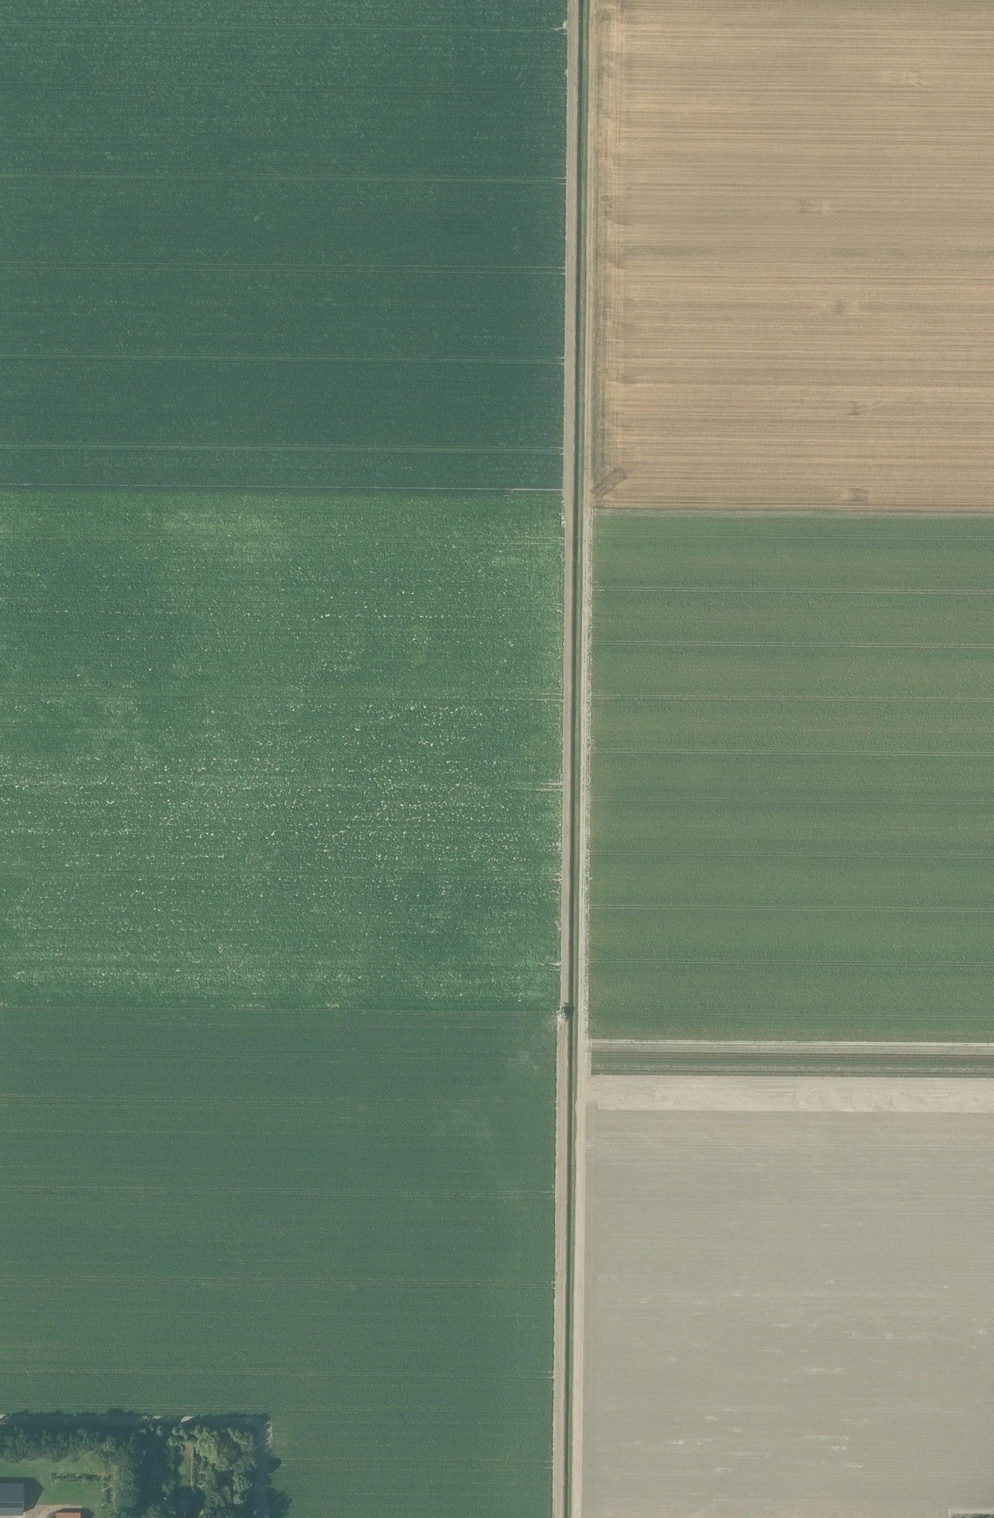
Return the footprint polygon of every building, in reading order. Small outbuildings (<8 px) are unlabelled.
[(23,1482),(0,1481),(0,1513),(23,1514),(23,1482)]
